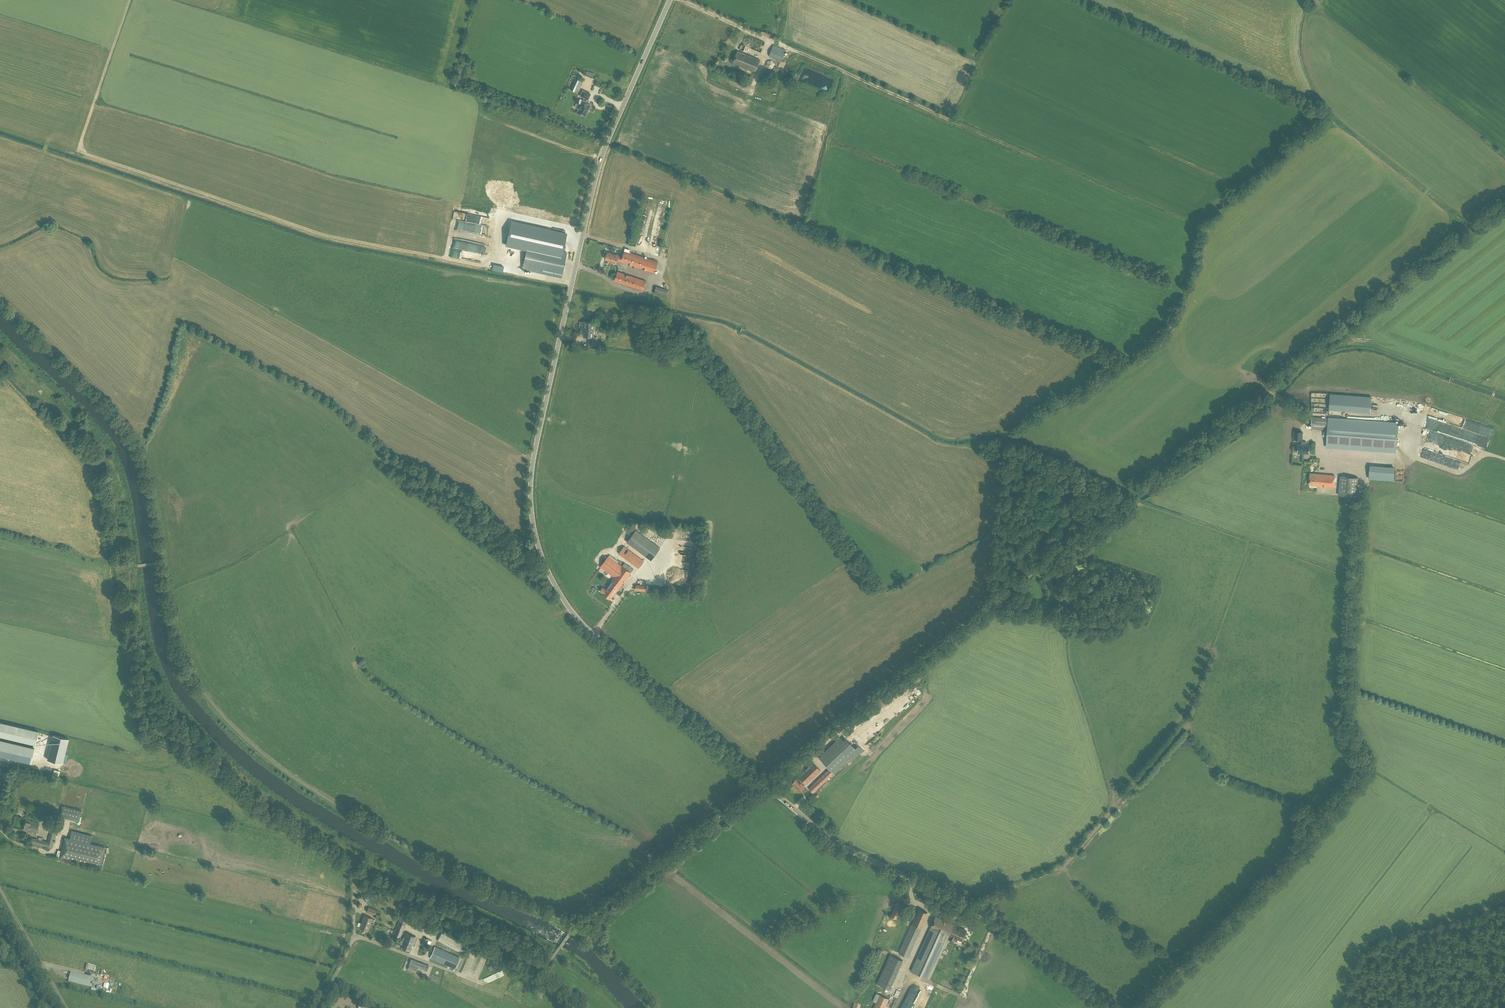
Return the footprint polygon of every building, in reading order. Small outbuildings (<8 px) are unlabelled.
[(773,32),(763,27),(761,33),(770,38),(773,32)] [(741,45),(745,46),(761,52),(765,42),(746,34),(741,45)] [(773,45),(769,56),(782,61),(786,50),(773,45)] [(745,54),(738,51),(732,63),(755,72),(760,60),(745,53),(745,54)] [(578,93),(583,81),(576,78),(571,90),(578,93)] [(586,116),(591,105),(586,103),(587,102),(586,102),(588,99),(591,94),(583,90),(581,96),(585,98),(577,113),(581,115),(581,114),(586,116)] [(522,268),(552,275),(561,277),(567,252),(558,250),(527,243),(522,268)] [(623,256),(621,261),(655,272),(658,262),(629,252),(630,250),(625,248),(623,256)] [(608,252),(606,259),(610,261),(616,263),(617,260),(621,261),(623,256),(613,253),(613,254),(608,252)] [(615,281),(643,290),(646,281),(618,271),(615,281)] [(593,323),(589,322),(584,322),(583,327),(584,327),(584,336),(589,337),(588,345),(595,346),(596,337),(593,337),(594,330),(593,330),(593,323)] [(1329,418),(1313,417),(1312,429),(1327,430),(1329,418)] [(1327,430),(1326,446),(1396,452),(1398,423),(1329,418),(1327,430)] [(1302,440),(1303,432),(1300,431),(1294,431),(1294,437),(1294,439),(1302,440)] [(1463,436),(1462,440),(1486,446),(1488,436),(1474,432),(1472,437),(1467,435),(1466,437),(1463,436)] [(1302,441),(1302,445),(1298,444),(1297,452),(1309,453),(1310,445),(1306,445),(1306,442),(1302,441)] [(1451,456),(1453,451),(1440,446),(1438,452),(1451,456)] [(1369,462),(1368,477),(1394,478),(1395,463),(1369,462)] [(1335,475),(1310,473),(1309,485),(1334,487),(1335,475)] [(1340,476),(1338,495),(1357,497),(1359,477),(1340,476)] [(627,542),(651,560),(660,548),(636,530),(627,542)] [(638,568),(644,561),(624,546),(619,553),(638,568)] [(600,567),(613,577),(621,566),(607,556),(600,567)] [(599,591),(609,599),(611,596),(612,597),(623,582),(622,581),(624,578),(625,579),(630,573),(632,570),(623,563),(621,566),(613,577),(606,587),(607,588),(605,590),(602,587),(599,591)] [(35,744),(38,731),(0,722),(0,736),(35,744)] [(53,735),(47,759),(63,763),(63,761),(65,753),(69,739),(53,735)] [(848,741),(846,743),(840,737),(818,757),(834,773),(849,758),(852,761),(863,750),(854,740),(851,743),(848,741)] [(31,763),(34,748),(0,740),(0,755),(31,763)] [(821,770),(813,762),(799,776),(797,778),(791,783),(799,792),(804,786),(806,784),(821,770)] [(813,793),(833,774),(829,769),(809,789),(813,793)] [(82,811),(62,806),(60,814),(80,818),(82,811)] [(23,829),(36,833),(39,823),(26,820),(23,829)] [(30,837),(29,842),(33,844),(52,849),(56,831),(55,831),(56,825),(46,823),(45,828),(51,830),(48,842),(42,840),(38,839),(35,838),(30,837)] [(60,858),(100,868),(105,847),(65,837),(60,858)] [(363,894),(366,902),(379,897),(376,889),(363,894)] [(897,901),(891,916),(896,918),(902,903),(897,901)] [(394,935),(400,937),(408,916),(402,914),(394,935)] [(372,918),(364,915),(359,928),(361,928),(361,929),(363,930),(363,929),(367,931),(372,918)] [(930,979),(931,976),(948,939),(954,942),(956,938),(962,941),(967,931),(956,926),(956,925),(935,916),(911,971),(930,979)] [(431,922),(428,930),(434,933),(436,928),(434,927),(435,923),(431,922)] [(899,953),(909,957),(922,927),(912,923),(899,953)] [(401,940),(400,943),(401,944),(400,946),(411,950),(416,937),(405,933),(402,940),(401,940)] [(462,953),(466,946),(441,933),(438,940),(462,953)] [(435,947),(430,958),(454,969),(459,957),(435,947)] [(890,990),(903,960),(890,954),(877,984),(890,990)] [(424,970),(426,965),(411,959),(409,964),(424,970)] [(69,982),(92,987),(94,978),(71,972),(69,982)] [(888,999),(876,994),(873,1001),(876,1002),(873,1007),(885,1007),(888,999)]
